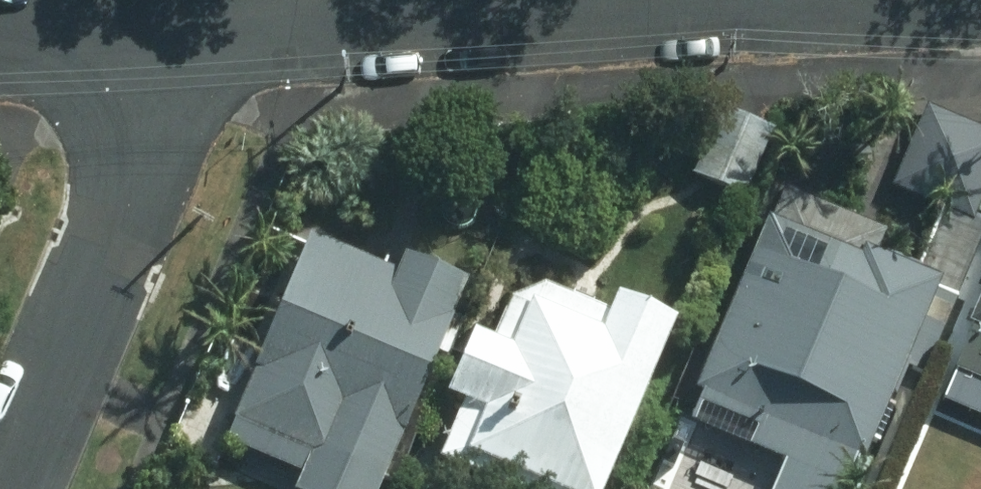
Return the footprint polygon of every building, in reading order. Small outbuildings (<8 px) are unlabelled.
[(706,103),(687,175),(747,191),(766,119),(706,103)] [(924,108),(891,186),(943,207),(914,276),(867,256),(876,233),(779,191),(764,225),(760,223),(689,391),(698,394),(693,404),(753,429),(745,446),(781,462),(769,488),(837,488),(850,459),(855,460),(931,284),(948,292),(978,220),(971,217),(980,194),(980,132),(924,108)] [(303,238),(227,419),(373,479),(455,284),(396,259),(389,274),(303,238)] [(963,326),(969,328),(940,398),(980,415),(980,283),(963,326)] [(661,325),(608,303),(602,316),(537,290),(505,303),(487,347),(464,338),(439,396),(457,404),(432,461),(499,488),(592,488),(661,325)]
